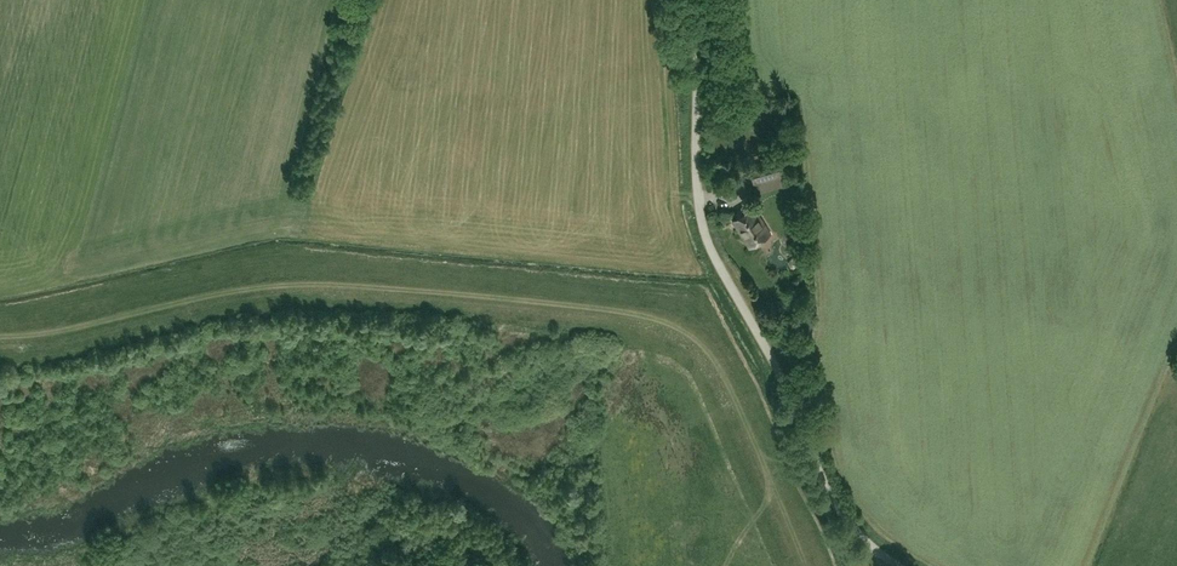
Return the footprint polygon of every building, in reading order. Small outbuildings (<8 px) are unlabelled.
[(755,185),(780,178),(775,160),(766,163),(767,168),(752,172),(755,185)] [(754,208),(734,221),(750,247),(751,247),(771,234),(754,208)]
